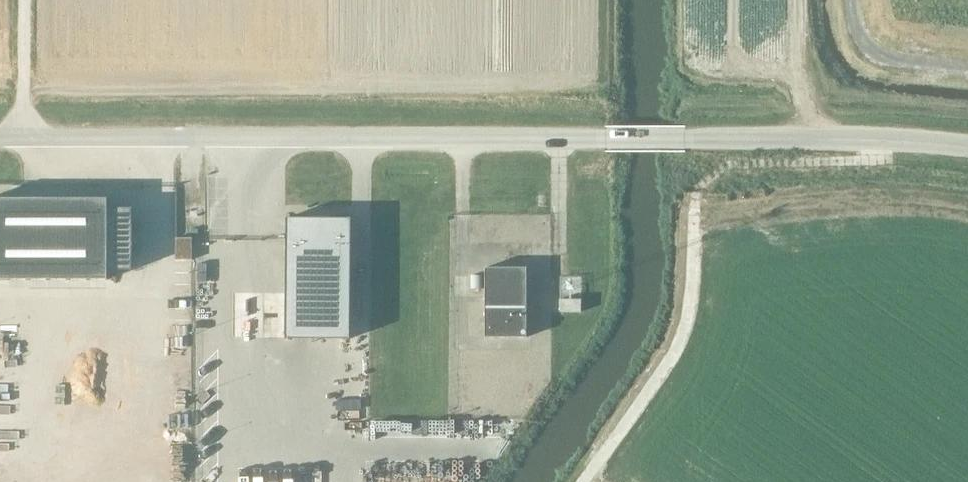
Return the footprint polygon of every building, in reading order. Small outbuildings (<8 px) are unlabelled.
[(0,199),(0,281),(108,281),(108,271),(132,271),(132,209),(108,209),(108,199),(0,199)] [(286,218),(285,339),(350,339),(351,218),(286,218)] [(191,246),(177,246),(177,276),(191,276),(191,246)] [(527,268),(485,268),(485,337),(527,337),(527,268)] [(560,312),(581,312),(581,299),(560,299),(560,312)]
